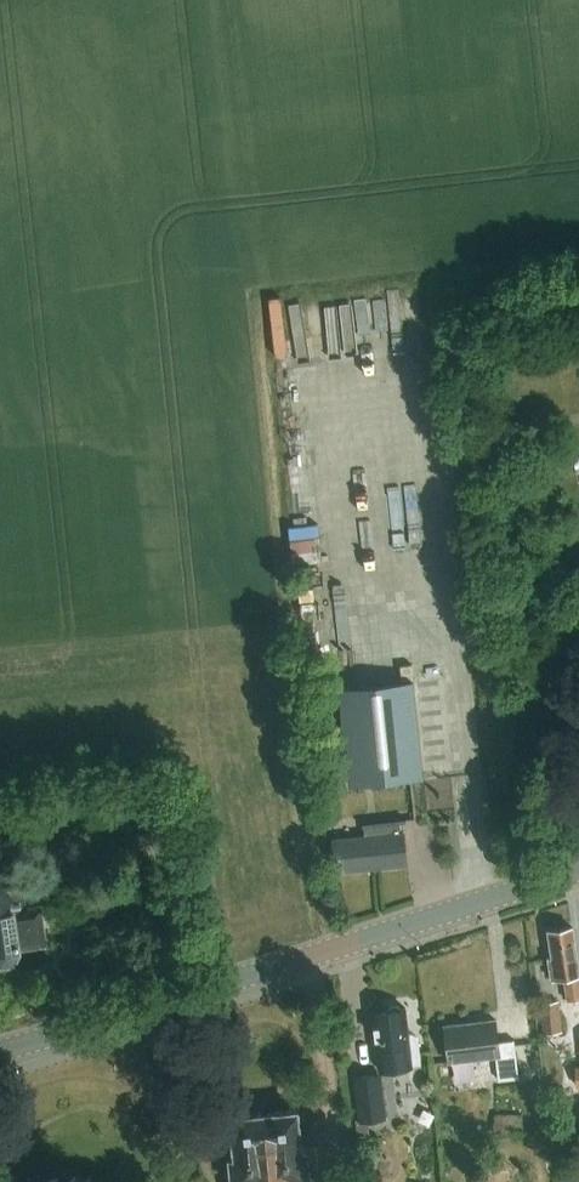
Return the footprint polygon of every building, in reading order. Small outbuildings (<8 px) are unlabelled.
[(379,350),(397,349),(394,287),(376,288),(379,350)] [(415,679),(342,686),(346,728),(351,776),(352,784),(425,776),(415,679)] [(346,728),(321,730),(326,779),(351,776),(346,728)] [(407,865),(404,831),(401,831),(400,822),(406,821),(406,819),(363,823),(363,826),(364,826),(366,836),(335,839),(335,838),(334,838),(337,872),(338,872),(338,871),(369,868),(369,873),(371,873),(370,868),(406,864),(406,865),(407,865)] [(50,944),(45,906),(30,909),(21,842),(0,844),(0,958),(4,962),(19,961),(27,947),(50,944)] [(551,956),(555,978),(567,976),(571,999),(578,998),(578,957),(574,926),(551,930),(555,956),(551,956)] [(560,1001),(543,1002),(546,1033),(563,1031),(560,1001)] [(408,1005),(375,1009),(383,1068),(415,1064),(415,1061),(423,1060),(420,1035),(414,1030),(411,1031),(408,1005)] [(467,1022),(446,1025),(450,1060),(452,1072),(498,1066),(500,1079),(520,1076),(516,1038),(500,1040),(497,1018),(496,1010),(467,1013),(466,1014),(467,1022)] [(357,1074),(362,1121),(388,1118),(382,1071),(357,1074)] [(535,1118),(546,1117),(545,1102),(534,1103),(535,1118)] [(310,1178),(308,1150),(302,1151),(298,1110),(232,1116),(236,1158),(231,1158),(233,1181),(313,1181),(310,1178)] [(561,1170),(563,1181),(578,1181),(578,1168),(561,1170)]
